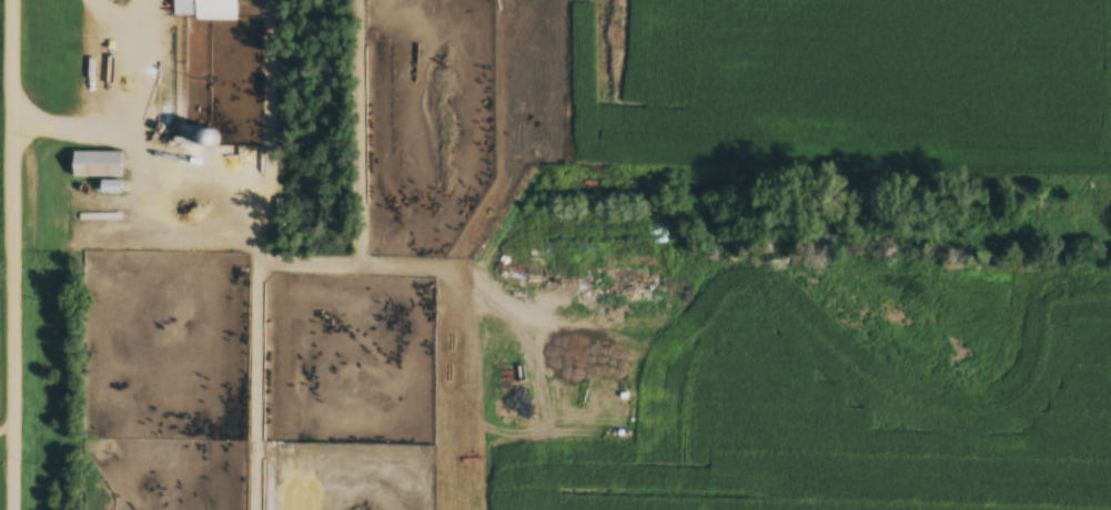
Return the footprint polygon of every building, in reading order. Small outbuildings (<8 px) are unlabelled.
[(237,21),(237,0),(174,0),(174,21),(237,21)] [(121,153),(73,153),(73,179),(121,179),(121,153)]
